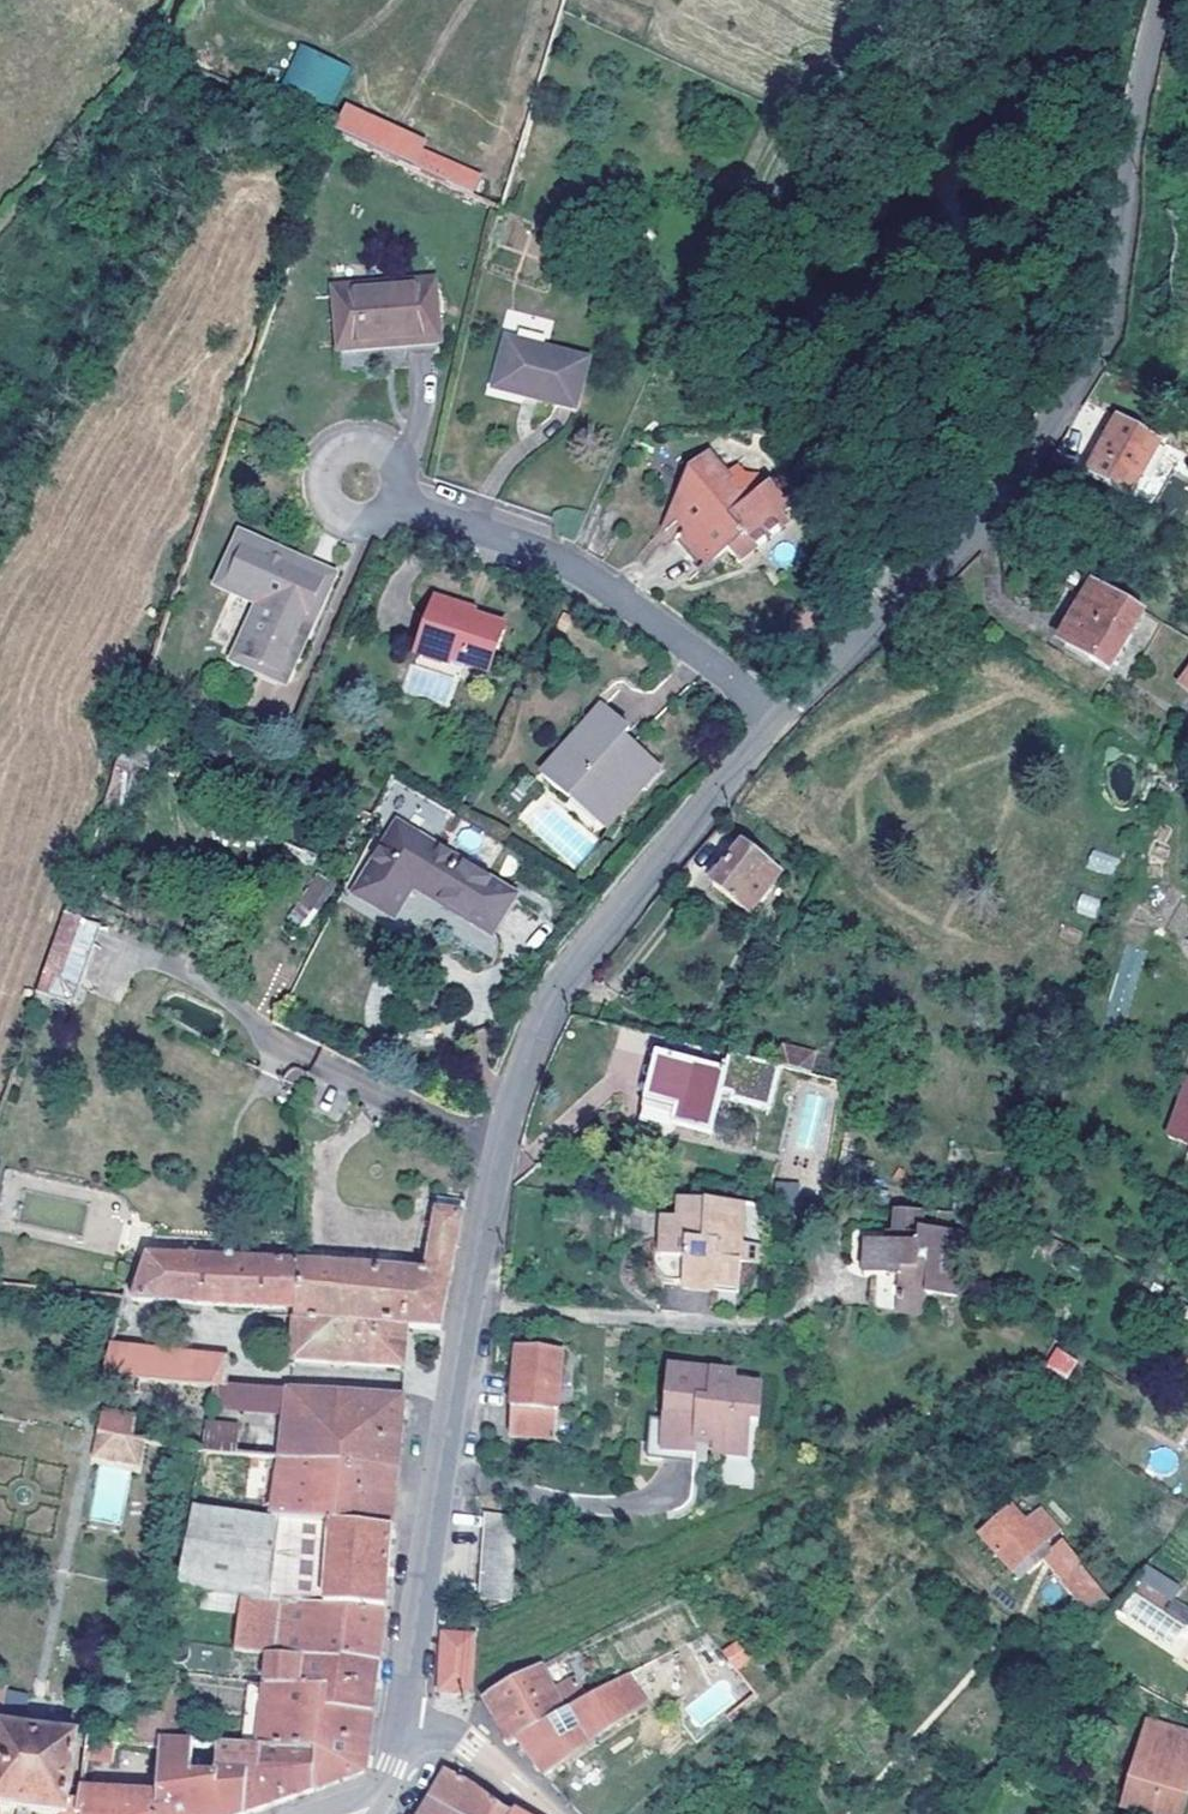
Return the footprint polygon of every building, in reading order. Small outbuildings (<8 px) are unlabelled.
[(295,45),(283,87),(337,103),(349,60),(295,45)] [(424,147),(428,137),(343,101),(331,130),(474,190),(482,171),(424,147)] [(434,282),(333,292),(339,352),(440,343),(434,282)] [(590,362),(506,342),(493,392),(576,413),(590,362)] [(1119,417),(1088,475),(1129,497),(1160,440),(1119,417)] [(690,517),(680,526),(689,536),(686,539),(711,567),(712,568),(729,554),(742,542),(753,554),(784,529),(785,527),(780,521),(789,514),(768,490),(760,496),(732,496),(725,489),(731,483),(710,460),(690,476),(694,480),(681,509),(690,517)] [(657,545),(680,526),(690,517),(681,509),(694,480),(690,476),(657,545)] [(746,560),(753,554),(742,542),(729,554),(741,565),(746,560)] [(243,545),(223,590),(264,607),(239,664),(282,683),(327,581),(243,545)] [(1145,615),(1093,584),(1062,639),(1090,656),(1086,662),(1109,675),(1145,615)] [(435,603),(418,654),(448,663),(450,656),(489,670),(502,632),(463,618),(465,612),(435,603)] [(1058,646),(1086,662),(1090,656),(1062,639),(1058,646)] [(483,690),(489,670),(450,656),(448,663),(418,654),(413,666),(459,682),(483,690)] [(604,710),(542,779),(571,803),(579,794),(606,818),(637,784),(643,791),(659,774),(623,741),(629,733),(604,710)] [(605,833),(643,791),(637,784),(606,818),(579,794),(571,803),(605,833)] [(421,896),(442,855),(397,826),(353,897),(393,921),(413,891),(421,896)] [(743,849),(712,889),(751,917),(780,878),(743,849)] [(1112,876),(1118,858),(1092,849),(1086,867),(1112,876)] [(515,901),(442,855),(421,896),(490,939),(515,901)] [(316,872),(286,916),(305,928),(335,884),(316,872)] [(1076,912),(1094,917),(1099,899),(1081,894),(1076,912)] [(63,915),(50,951),(86,966),(99,928),(63,915)] [(86,966),(50,951),(42,974),(78,990),(86,966)] [(73,1006),(78,990),(42,974),(35,995),(73,1006)] [(811,1069),(816,1050),(786,1042),(781,1061),(811,1069)] [(725,1075),(657,1059),(640,1128),(658,1132),(660,1126),(710,1137),(720,1095),(725,1075)] [(771,1107),(779,1071),(727,1059),(725,1075),(720,1095),(771,1107)] [(297,1266),(294,1312),(293,1319),(440,1327),(442,1319),(452,1266),(463,1208),(438,1203),(425,1275),(297,1266)] [(748,1209),(681,1203),(678,1226),(664,1225),(662,1249),(660,1260),(685,1263),(684,1290),(684,1294),(716,1296),(716,1289),(741,1291),(743,1269),(758,1270),(760,1250),(745,1248),(748,1209)] [(922,1217),(894,1216),(892,1238),(886,1238),(885,1248),(868,1248),(866,1281),(873,1283),(871,1315),(924,1319),(926,1301),(958,1302),(960,1280),(956,1280),(957,1264),(965,1265),(965,1237),(922,1236),(922,1217)] [(665,1289),(684,1290),(685,1263),(660,1260),(662,1249),(653,1248),(651,1274),(665,1289)] [(294,1312),(297,1266),(148,1259),(133,1303),(294,1312)] [(440,1327),(293,1319),(291,1364),(404,1370),(407,1330),(439,1330),(440,1327)] [(1067,1379),(1079,1360),(1056,1346),(1044,1365),(1067,1379)] [(562,1353),(516,1348),(510,1436),(555,1439),(562,1353)] [(109,1350),(103,1380),(214,1388),(223,1388),(226,1360),(109,1350)] [(739,1368),(671,1362),(663,1448),(700,1452),(701,1439),(718,1440),(717,1453),(754,1457),(756,1419),(767,1419),(769,1382),(740,1379),(739,1368)] [(285,1417),(289,1392),(223,1388),(214,1388),(212,1411),(285,1417)] [(401,1399),(289,1392),(285,1417),(283,1433),(279,1462),(396,1472),(398,1443),(401,1399)] [(103,1409),(95,1436),(129,1442),(135,1419),(103,1409)] [(207,1426),(206,1456),(279,1462),(283,1433),(207,1426)] [(396,1472),(279,1462),(270,1519),(334,1527),(391,1531),(393,1510),(396,1472)] [(1025,1499),(979,1540),(1019,1585),(1040,1565),(1033,1557),(1057,1536),(1025,1499)] [(270,1519),(191,1509),(175,1593),(239,1602),(382,1613),(386,1577),(391,1531),(334,1527),(270,1519)] [(478,1599),(509,1603),(515,1517),(483,1514),(480,1566),(478,1599)] [(1081,1568),(1062,1582),(1092,1622),(1111,1608),(1081,1568)] [(382,1613),(239,1602),(233,1654),(265,1657),(377,1666),(379,1642),(382,1613)] [(472,1698),(475,1635),(437,1633),(435,1696),(472,1698)] [(738,1639),(721,1648),(732,1670),(750,1660),(738,1639)] [(192,1647),(165,1643),(164,1655),(163,1675),(178,1677),(179,1667),(190,1669),(192,1647)] [(377,1666),(265,1657),(263,1689),(324,1698),(322,1712),(371,1716),(374,1692),(377,1666)] [(578,1682),(582,1690),(599,1680),(590,1663),(573,1672),(578,1682)] [(539,1669),(481,1701),(492,1718),(509,1746),(515,1743),(563,1715),(553,1695),(539,1669)] [(178,1677),(163,1675),(161,1711),(160,1716),(159,1746),(184,1747),(186,1715),(177,1713),(178,1677)] [(563,1715),(515,1743),(524,1755),(544,1779),(645,1706),(627,1679),(588,1701),(563,1715)] [(553,1695),(563,1715),(588,1701),(582,1690),(578,1682),(553,1695)] [(263,1689),(248,1687),(241,1749),(315,1751),(314,1793),(325,1789),(365,1773),(371,1716),(322,1712),(324,1698),(263,1689)] [(159,1746),(160,1716),(137,1715),(133,1747),(158,1750),(159,1746)] [(75,1737),(1,1727),(0,1727),(0,1809),(37,1813),(66,1813),(75,1737)] [(1147,1729),(1123,1811),(1132,1813),(1182,1813),(1187,1794),(1187,1741),(1147,1729)] [(101,1757),(104,1742),(85,1739),(82,1753),(101,1757)] [(159,1746),(158,1750),(156,1795),(96,1792),(77,1791),(74,1813),(247,1813),(246,1774),(216,1773),(217,1749),(184,1747),(159,1746)] [(217,1749),(216,1773),(246,1774),(247,1813),(249,1813),(259,1811),(314,1793),(315,1751),(241,1749),(217,1749)] [(426,1801),(449,1813),(512,1813),(513,1813),(443,1772),(433,1789),(426,1801)] [(426,1801),(419,1813),(449,1813),(426,1801)]
